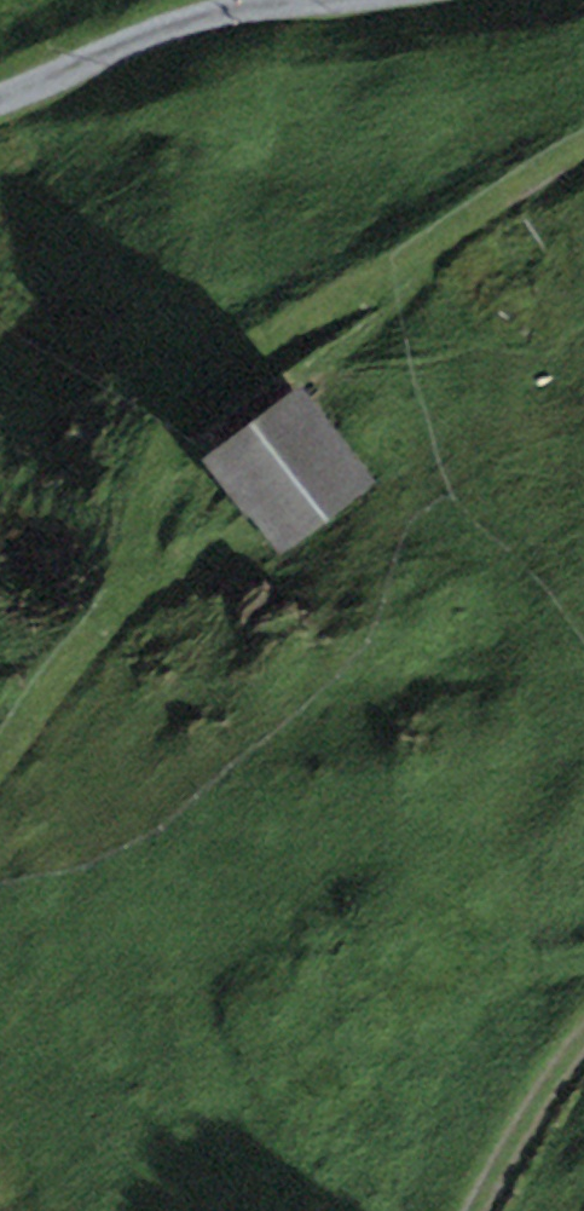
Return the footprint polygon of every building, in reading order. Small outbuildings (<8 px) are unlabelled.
[(217,463),(279,545),(362,482),(300,400),(217,463)]
